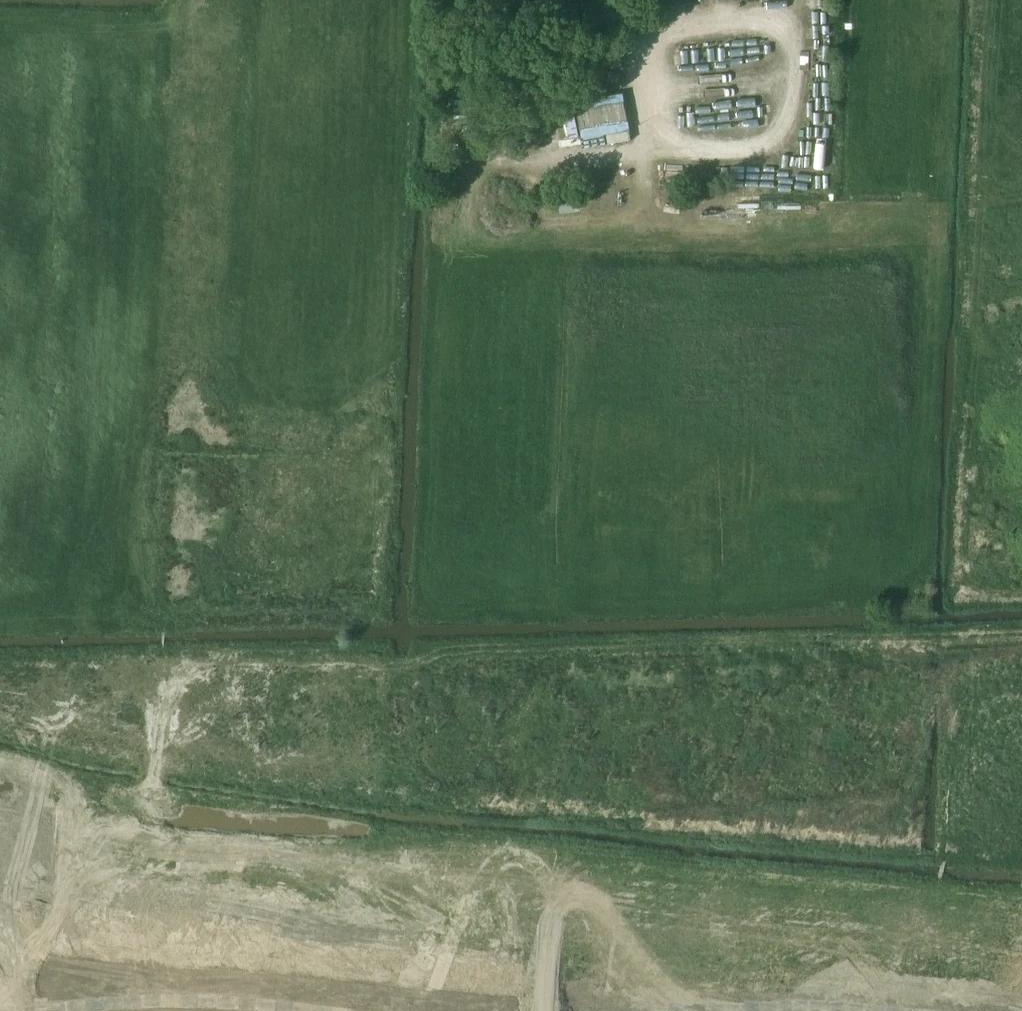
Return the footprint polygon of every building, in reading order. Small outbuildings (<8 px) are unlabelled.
[(637,130),(631,93),(573,104),(580,140),(637,130)]
